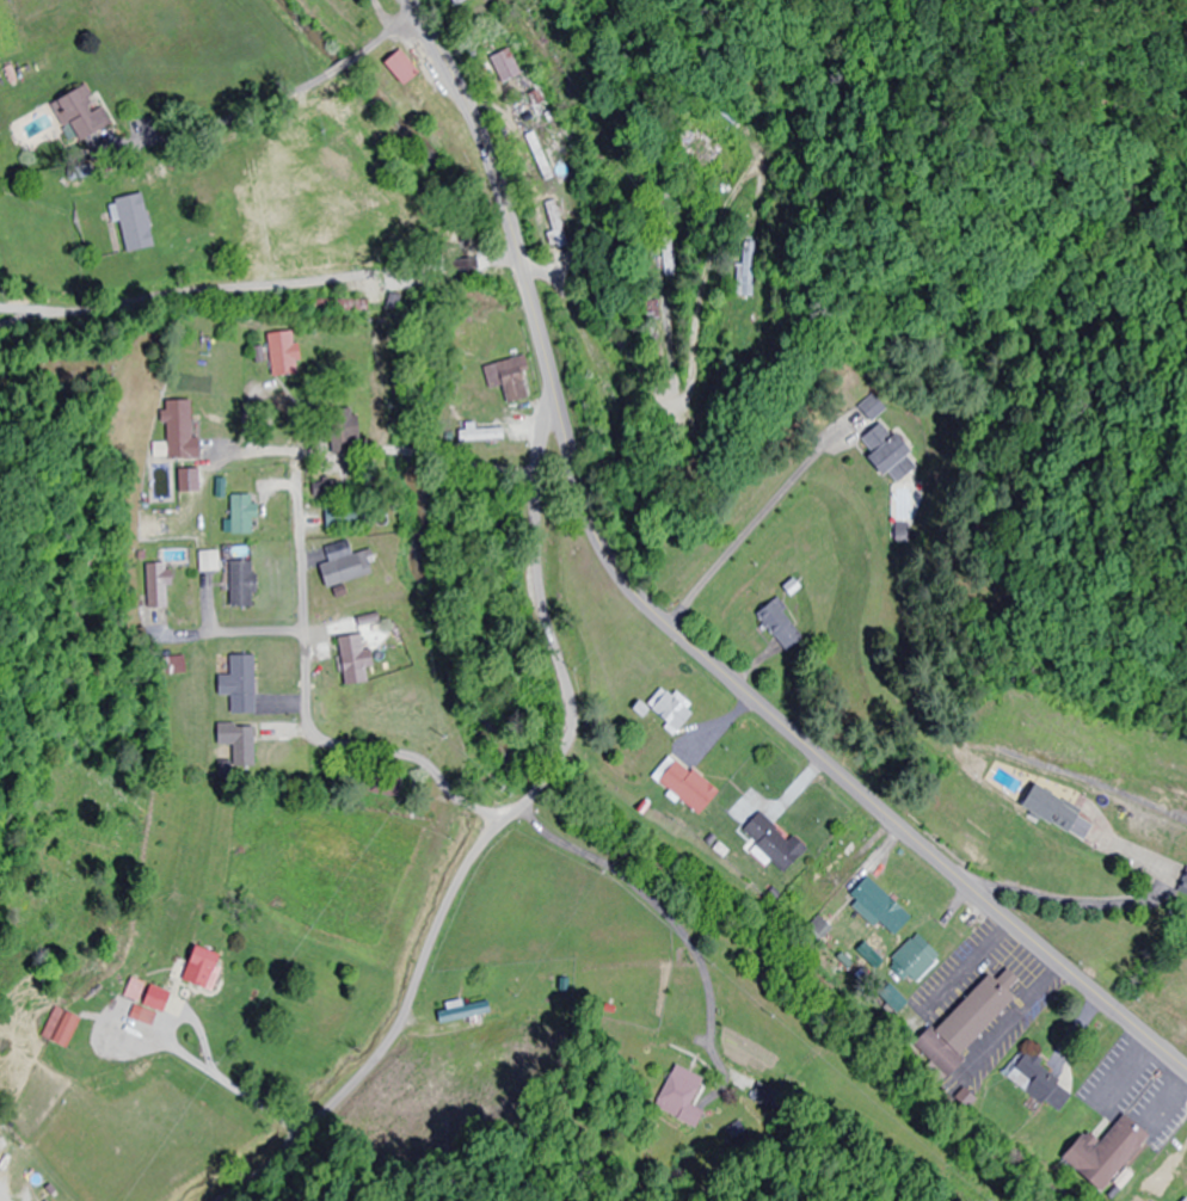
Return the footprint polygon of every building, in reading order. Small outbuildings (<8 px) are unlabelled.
[(521,74),(509,47),(481,60),(493,87),(521,74)] [(400,87),(416,71),(394,48),(378,64),(400,87)] [(55,105),(68,131),(78,126),(86,143),(114,129),(93,87),(55,105)] [(697,174),(721,149),(696,125),(673,150),(697,174)] [(556,200),(540,203),(535,183),(525,185),(533,223),(547,220),(550,235),(544,236),(546,246),(565,242),(556,200)] [(141,194),(112,199),(122,252),(150,247),(141,194)] [(747,297),(751,240),(740,240),(738,266),(729,265),(726,296),(747,297)] [(367,312),(367,301),(309,301),(309,312),(367,312)] [(264,334),(269,376),(296,373),(291,331),(264,334)] [(486,365),(490,385),(498,383),(502,403),(529,397),(519,357),(486,365)] [(884,407),(873,397),(859,411),(870,421),(884,407)] [(170,459),(204,459),(204,440),(195,440),(195,401),(169,401),(170,459)] [(351,408),(324,411),(328,456),(355,454),(351,408)] [(915,466),(877,419),(855,437),(867,452),(858,459),(872,476),(882,468),(894,483),(915,466)] [(252,495),(228,495),(228,534),(252,534),(252,495)] [(367,574),(360,552),(314,565),(321,588),(367,574)] [(226,608),(250,608),(250,561),(226,561),(226,608)] [(149,608),(175,608),(175,564),(149,564),(149,608)] [(787,651),(806,632),(771,597),(753,616),(787,651)] [(367,649),(358,649),(357,634),(334,637),(339,685),(363,682),(361,668),(369,667),(367,649)] [(234,676),(220,676),(220,696),(235,696),(235,713),(251,713),(251,655),(234,655),(234,676)] [(672,693),(669,697),(658,688),(643,708),(671,730),(690,706),(672,693)] [(222,746),(239,746),(238,767),(250,767),(250,725),(223,724),(222,746)] [(712,793),(667,754),(647,777),(692,816),(712,793)] [(1006,806),(1070,845),(1083,822),(1020,784),(1006,806)] [(801,849),(755,810),(736,833),(782,872),(801,849)] [(854,917),(884,899),(866,870),(839,887),(845,896),(843,898),(854,917)] [(890,944),(875,928),(852,949),(868,966),(890,944)] [(906,988),(936,957),(913,934),(882,964),(906,988)] [(217,992),(231,957),(202,945),(188,980),(217,992)] [(957,1053),(1008,1000),(980,974),(911,1047),(944,1078),(963,1059),(957,1053)] [(128,997),(143,1003),(151,985),(136,979),(128,997)] [(142,1021),(156,1027),(163,1012),(169,1014),(177,995),(156,986),(142,1021)] [(882,1006),(894,1013),(901,1000),(890,994),(882,1006)] [(444,1004),(446,1013),(438,1015),(440,1025),(470,1018),(472,1026),(485,1023),(484,1015),(493,1013),(490,1002),(464,1008),(462,1000),(444,1004)] [(87,1019),(59,1006),(45,1037),(73,1049),(87,1019)] [(1052,1117),(1071,1090),(1020,1054),(1001,1081),(1052,1117)] [(652,1109),(696,1127),(702,1112),(688,1106),(700,1079),(671,1066),(652,1109)] [(1143,1136),(1118,1116),(1095,1144),(1078,1131),(1054,1161),(1095,1194),(1143,1136)] [(1164,1175),(1186,1153),(1186,1134),(1154,1165),(1164,1175)]
